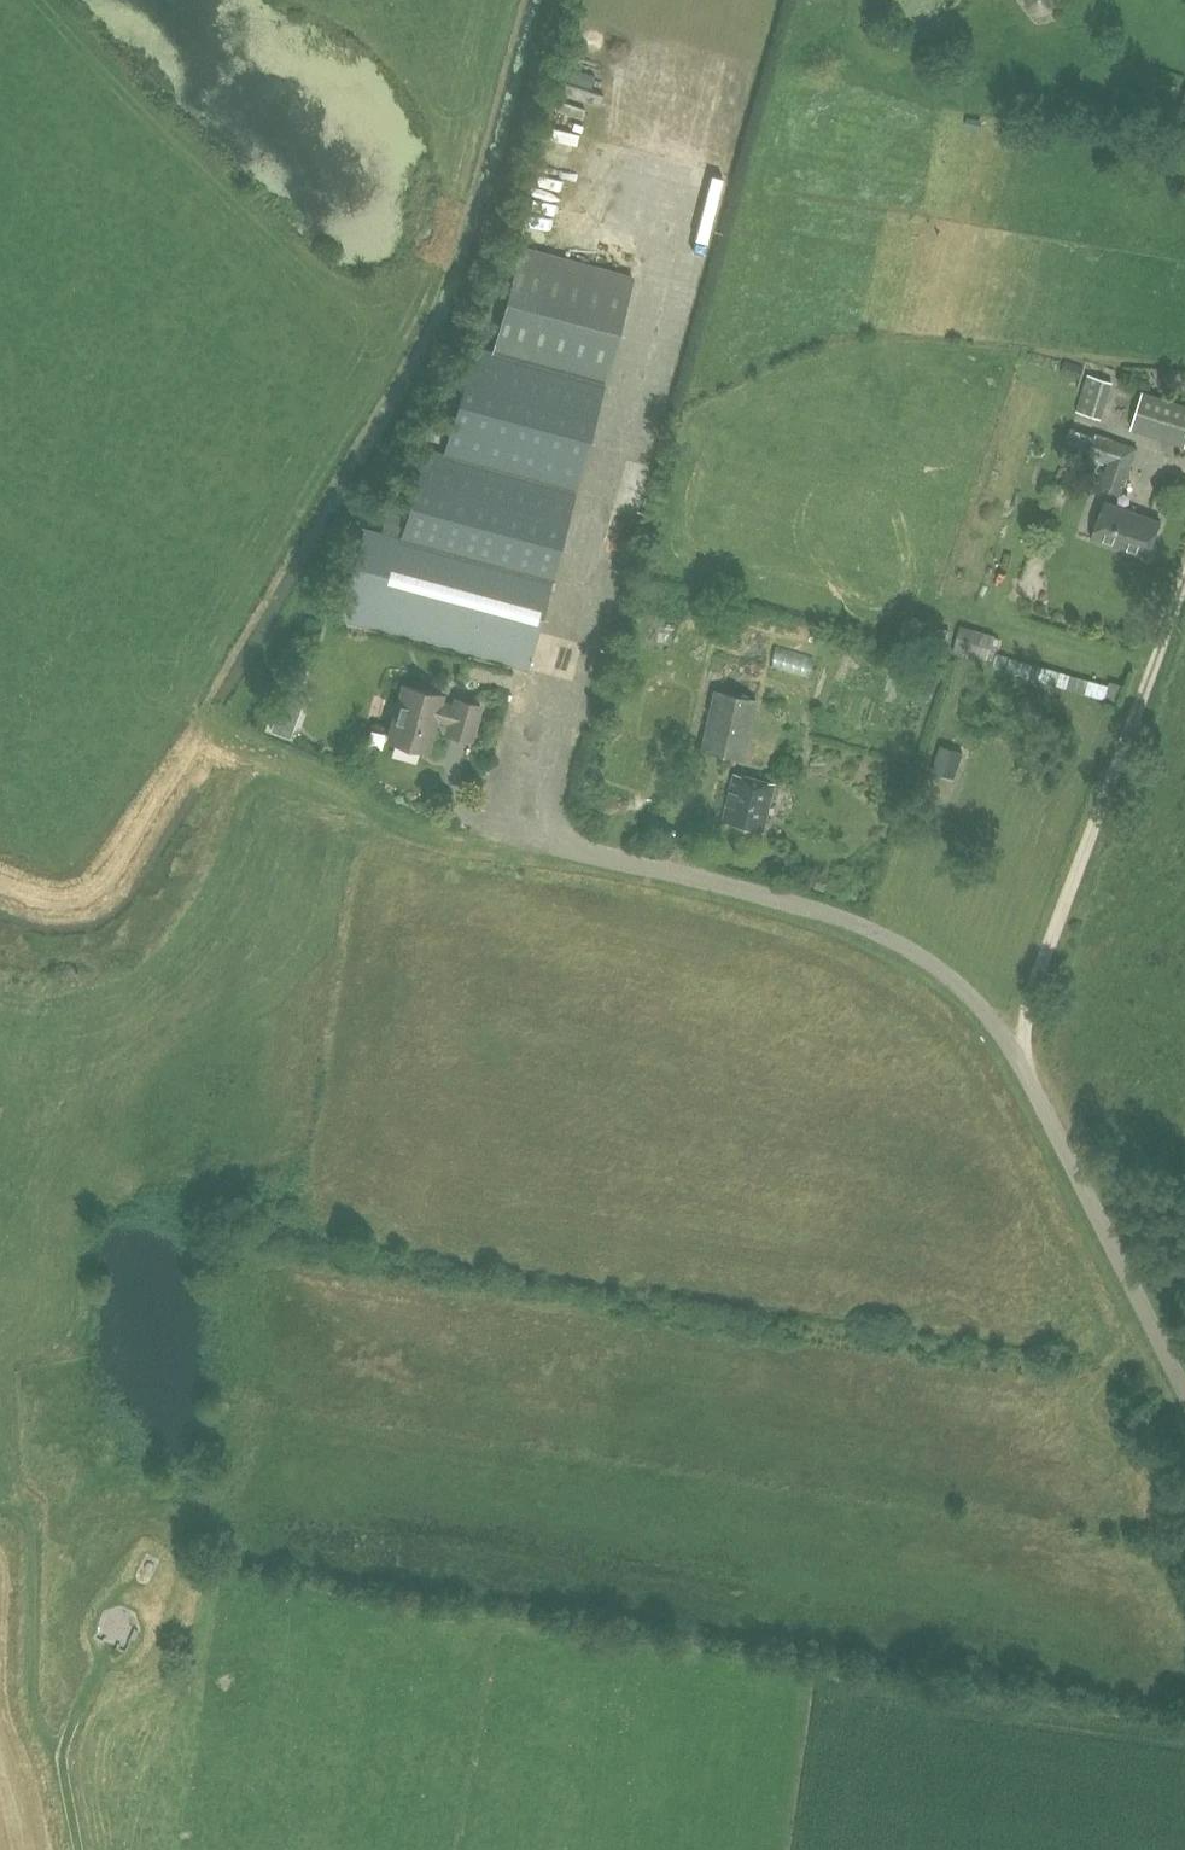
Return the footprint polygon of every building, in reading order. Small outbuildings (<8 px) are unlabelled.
[(1043,12),(1061,1),(1060,0),(1036,0),(1043,12)] [(636,278),(523,247),(493,354),(475,349),(446,456),(427,450),(402,539),(365,529),(340,618),(527,670),(636,278)] [(1075,410),(1102,419),(1114,381),(1087,373),(1075,410)] [(1143,390),(1131,427),(1184,444),(1184,404),(1143,390)] [(1091,450),(1089,457),(1107,463),(1100,484),(1122,493),(1139,448),(1098,433),(1096,438),(1070,428),(1065,441),(1091,450)] [(1149,557),(1161,520),(1106,501),(1093,538),(1149,557)] [(444,696),(404,685),(389,738),(429,749),(438,718),(456,724),(454,733),(473,739),(482,705),(456,698),(453,706),(442,703),(444,696)] [(304,698),(285,690),(270,729),(289,736),(304,698)] [(756,698),(718,690),(705,746),(743,755),(756,698)] [(937,773),(954,778),(960,760),(943,754),(937,773)] [(775,782),(735,772),(724,819),(764,829),(775,782)] [(160,1558),(145,1551),(132,1579),(148,1587),(160,1558)] [(119,1603),(104,1609),(90,1635),(128,1654),(142,1626),(136,1612),(119,1603)]
